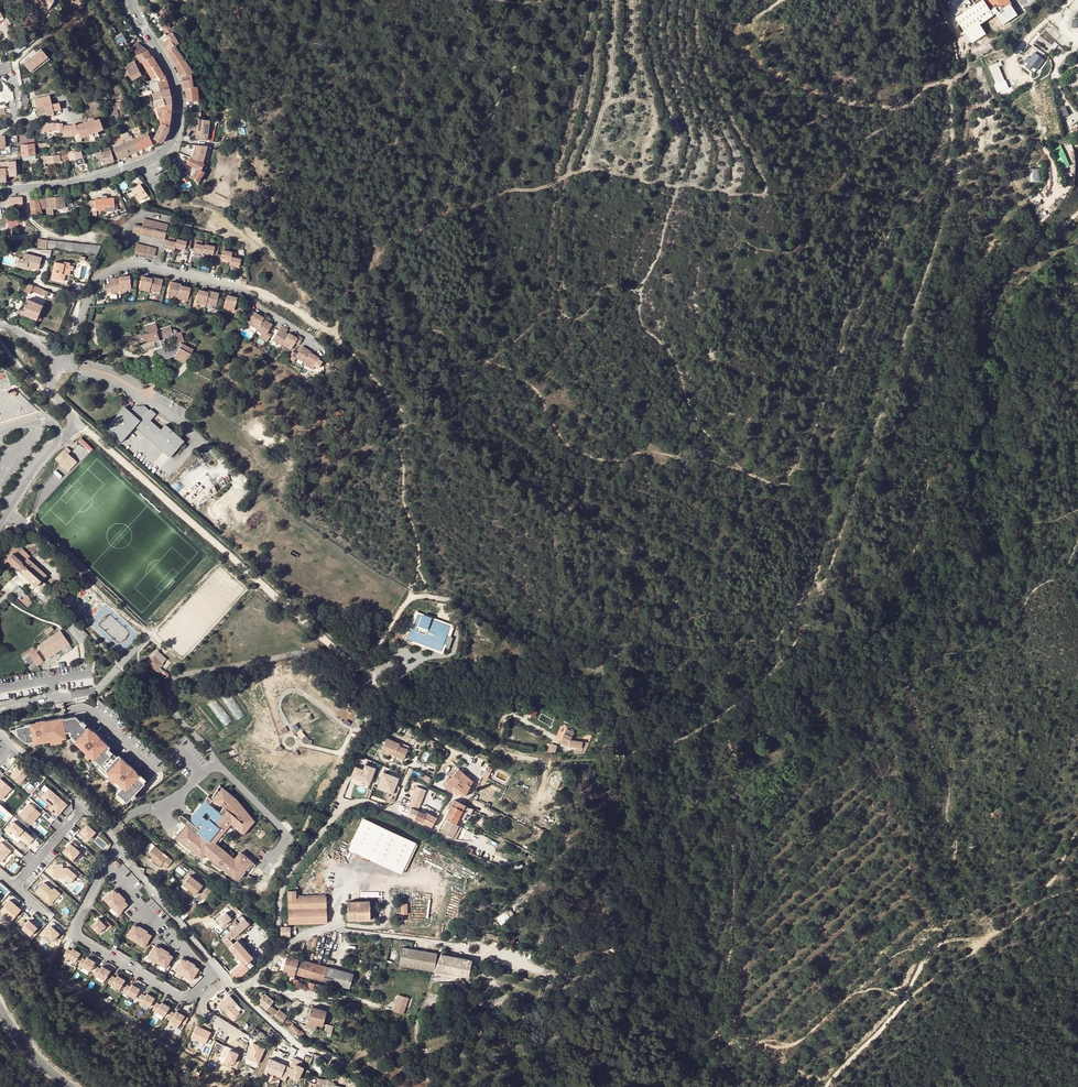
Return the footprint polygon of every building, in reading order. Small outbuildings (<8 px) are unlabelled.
[(55,0),(36,0),(50,9),(55,0)] [(984,0),(981,0),(955,17),(972,43),(986,33),(980,24),(994,14),(984,0)] [(1003,24),(1017,14),(1010,4),(1012,3),(1010,0),(986,0),(995,14),(996,13),(1003,24)] [(165,37),(161,40),(163,43),(166,40),(170,37),(169,36),(169,35),(170,35),(170,34),(171,34),(172,34),(173,34),(174,34),(172,32),(165,37)] [(122,33),(114,37),(118,44),(125,39),(122,33)] [(166,40),(163,43),(164,46),(164,47),(169,53),(169,54),(173,50),(175,50),(176,49),(177,49),(177,48),(175,45),(178,44),(175,36),(174,34),(170,37),(166,40)] [(143,47),(137,43),(133,47),(137,56),(136,56),(139,63),(142,62),(152,77),(153,80),(154,79),(159,77),(164,74),(160,68),(152,56),(151,57),(148,50),(143,47)] [(45,48),(26,61),(33,72),(53,59),(45,48)] [(179,52),(177,49),(176,49),(175,50),(173,50),(169,54),(172,58),(175,63),(177,67),(181,76),(187,74),(193,72),(192,69),(185,60),(179,52)] [(1033,72),(1035,69),(1039,71),(1046,58),(1033,51),(1027,62),(1029,64),(1027,68),(1033,72)] [(132,80),(141,74),(136,64),(135,61),(128,65),(122,69),(126,76),(129,74),(132,80)] [(138,94),(135,95),(137,98),(140,97),(150,94),(152,93),(161,90),(166,88),(169,88),(167,80),(166,79),(164,74),(159,77),(161,80),(157,82),(150,84),(150,85),(150,86),(151,90),(148,90),(147,91),(143,92),(138,94)] [(198,100),(197,87),(193,87),(193,85),(192,81),(192,78),(191,75),(182,77),(182,79),(185,87),(186,94),(187,100),(198,100)] [(46,82),(48,85),(54,82),(59,79),(57,76),(52,79),(46,82)] [(161,90),(152,93),(154,100),(157,100),(162,98),(168,96),(171,95),(170,91),(169,88),(166,88),(161,90)] [(154,100),(156,107),(172,104),(172,99),(171,95),(168,96),(162,98),(157,100),(154,100)] [(45,106),(52,104),(50,96),(42,97),(43,101),(44,106),(45,106)] [(28,104),(28,102),(22,102),(21,111),(26,111),(27,108),(29,109),(30,105),(28,104)] [(161,122),(161,123),(169,127),(170,124),(170,119),(171,108),(172,104),(156,107),(161,122)] [(37,107),(39,114),(46,112),(47,112),(45,106),(44,106),(37,107)] [(207,140),(209,120),(198,119),(196,138),(207,140)] [(158,130),(154,138),(158,141),(161,143),(164,140),(167,134),(169,130),(169,127),(161,123),(158,130)] [(131,136),(140,132),(138,127),(131,129),(127,131),(130,136),(131,136)] [(127,131),(120,134),(122,139),(130,136),(127,131)] [(148,133),(142,136),(139,137),(144,148),(153,144),(159,141),(158,141),(154,138),(151,132),(150,132),(148,133)] [(144,148),(139,137),(132,140),(135,147),(137,151),(143,148),(144,148)] [(114,148),(118,159),(124,157),(137,151),(135,147),(132,140),(114,148)] [(1063,143),(1055,146),(1062,168),(1071,166),(1063,143)] [(22,145),(23,156),(36,155),(35,146),(35,144),(22,145)] [(89,156),(92,155),(96,154),(99,163),(103,162),(101,153),(102,153),(99,145),(92,149),(87,151),(89,156)] [(195,159),(204,162),(208,145),(198,145),(196,145),(193,158),(195,159)] [(70,158),(71,160),(83,157),(81,150),(76,152),(71,153),(69,154),(70,158)] [(114,161),(111,150),(106,152),(105,152),(102,153),(101,153),(103,162),(104,164),(109,162),(114,161)] [(62,151),(60,151),(63,160),(68,159),(70,158),(69,154),(68,151),(62,151)] [(47,156),(47,154),(43,155),(38,155),(45,174),(50,172),(47,166),(46,166),(45,163),(60,161),(59,155),(47,156)] [(201,172),(204,164),(190,157),(187,164),(197,169),(192,178),(198,183),(205,174),(201,172)] [(1029,182),(1041,181),(1041,168),(1028,169),(1029,182)] [(143,198),(148,195),(141,184),(132,190),(139,201),(143,198)] [(23,196),(9,197),(10,208),(23,207),(23,196)] [(50,198),(38,199),(39,200),(41,208),(45,208),(46,215),(47,215),(52,214),(51,208),(65,207),(65,202),(62,202),(61,197),(50,198)] [(107,198),(102,198),(96,199),(96,210),(105,210),(105,211),(110,210),(110,208),(115,207),(114,198),(107,198)] [(41,208),(39,200),(38,199),(30,200),(30,201),(31,214),(43,212),(41,208)] [(141,225),(134,224),(132,232),(164,239),(168,224),(143,217),(141,225)] [(168,241),(166,241),(164,248),(174,250),(175,247),(176,243),(174,243),(175,239),(169,238),(168,241)] [(177,239),(176,243),(175,247),(185,249),(186,245),(190,246),(191,239),(188,238),(187,241),(177,239)] [(196,239),(193,251),(203,254),(203,252),(205,245),(202,244),(203,241),(196,239)] [(42,242),(38,242),(37,248),(42,248),(47,249),(52,249),(98,254),(101,249),(101,246),(47,240),(43,240),(42,242)] [(137,243),(135,251),(155,256),(157,247),(137,243)] [(205,244),(205,245),(203,252),(213,255),(213,253),(217,254),(219,246),(215,245),(215,246),(205,244)] [(230,247),(223,246),(221,258),(230,260),(231,256),(232,252),(229,251),(230,247)] [(42,258),(24,253),(22,260),(21,265),(30,267),(39,269),(42,258)] [(230,260),(229,265),(239,267),(241,259),(231,256),(230,260)] [(21,265),(22,260),(19,259),(17,267),(29,270),(30,267),(21,265)] [(54,261),(52,275),(56,276),(55,279),(64,281),(65,274),(67,275),(69,265),(70,262),(64,261),(64,263),(63,263),(62,266),(57,265),(57,262),(54,261)] [(120,276),(120,277),(121,289),(131,288),(130,275),(120,276)] [(153,278),(143,276),(140,289),(150,291),(150,290),(153,278)] [(110,284),(106,284),(106,292),(121,291),(121,289),(120,277),(110,278),(110,284)] [(153,277),(153,278),(150,290),(160,292),(163,279),(153,277)] [(178,296),(181,285),(181,284),(171,281),(168,294),(178,296)] [(30,293),(31,290),(33,286),(27,283),(24,291),(30,293)] [(191,287),(181,285),(178,296),(178,298),(188,300),(191,287)] [(49,292),(33,286),(31,290),(34,291),(47,296),(49,292)] [(209,292),(199,289),(196,302),(206,304),(206,303),(209,292)] [(209,290),(209,292),(206,303),(216,305),(219,293),(209,290)] [(238,297),(227,295),(224,307),(234,310),(238,297)] [(37,320),(39,315),(43,305),(30,300),(27,299),(21,313),(37,320)] [(264,317),(252,310),(248,317),(251,319),(249,323),(258,329),(264,318),(264,317)] [(273,324),(264,318),(258,329),(257,330),(266,335),(264,339),(267,341),(271,334),(268,332),(273,324)] [(187,362),(194,350),(183,344),(183,345),(182,344),(182,343),(185,342),(183,332),(179,333),(178,330),(175,329),(173,330),(172,326),(162,329),(160,329),(158,322),(146,325),(148,331),(147,333),(141,335),(143,344),(144,343),(145,347),(155,344),(156,348),(158,348),(159,351),(166,355),(166,358),(174,355),(187,362)] [(282,325),(273,340),(282,345),(282,344),(289,333),(287,332),(288,329),(282,325)] [(289,332),(289,333),(282,344),(291,349),(295,342),(300,345),(304,337),(299,335),(298,337),(289,332)] [(303,345),(295,360),(303,365),(309,355),(310,354),(307,352),(309,349),(303,345)] [(318,361),(309,355),(303,365),(303,366),(312,371),(310,374),(313,376),(317,370),(314,368),(318,361)] [(132,413),(125,406),(106,428),(122,442),(136,426),(154,442),(170,457),(180,446),(183,449),(187,445),(183,442),(184,441),(165,424),(161,429),(150,420),(156,414),(151,409),(148,412),(144,408),(141,409),(140,411),(136,408),(132,413)] [(77,461),(73,457),(71,459),(68,456),(70,454),(64,449),(55,459),(60,464),(62,463),(65,465),(63,467),(68,472),(77,461)] [(46,584),(42,580),(46,575),(28,558),(30,556),(15,542),(3,555),(4,556),(0,561),(0,569),(8,560),(43,593),(49,587),(46,584)] [(407,627),(408,628),(413,613),(420,615),(420,613),(428,616),(427,618),(447,624),(447,622),(428,616),(420,613),(414,610),(412,610),(411,612),(406,627),(403,634),(407,627)] [(403,634),(401,639),(408,641),(409,640),(438,650),(440,642),(442,643),(441,646),(445,647),(449,636),(443,634),(447,624),(427,618),(428,616),(420,613),(420,615),(413,613),(408,628),(407,627),(403,634)] [(33,646),(27,651),(38,665),(44,661),(37,651),(40,649),(47,659),(70,643),(60,630),(38,645),(39,646),(35,649),(33,646)] [(46,630),(34,639),(36,642),(49,633),(46,630)] [(408,641),(401,639),(408,642),(437,652),(439,653),(440,650),(441,646),(442,643),(440,642),(438,650),(409,640),(408,641)] [(157,671),(164,663),(155,655),(147,662),(157,671)] [(75,717),(64,719),(66,735),(70,735),(81,723),(75,717)] [(31,724),(17,727),(19,735),(21,737),(27,743),(29,743),(34,742),(34,744),(51,741),(56,740),(56,741),(58,740),(63,740),(62,735),(66,735),(64,719),(51,721),(51,722),(42,723),(42,722),(31,724)] [(81,723),(70,735),(72,737),(76,741),(75,742),(87,754),(91,758),(93,756),(96,759),(95,760),(99,764),(104,769),(108,772),(109,771),(112,774),(110,776),(114,780),(123,787),(117,793),(118,795),(126,802),(127,803),(139,791),(145,784),(139,778),(140,777),(132,769),(131,770),(118,757),(115,760),(107,751),(109,749),(95,737),(96,736),(88,728),(87,729),(81,723)] [(19,735),(18,729),(11,730),(20,738),(21,737),(19,735)] [(568,745),(576,747),(582,747),(583,742),(571,740),(563,737),(561,742),(568,745)] [(394,755),(404,759),(409,746),(400,742),(400,744),(386,738),(382,747),(390,751),(395,753),(394,755)] [(582,747),(576,747),(575,753),(578,753),(584,753),(587,748),(589,742),(583,742),(582,747)] [(549,752),(557,752),(558,744),(550,744),(549,752)] [(494,766),(488,763),(484,772),(481,771),(480,775),(490,780),(492,778),(493,778),(496,772),(492,770),(494,766)] [(10,775),(20,784),(30,772),(20,764),(10,775)] [(363,769),(355,766),(351,776),(369,783),(375,768),(365,764),(363,769)] [(456,793),(460,784),(462,779),(472,783),(474,780),(469,776),(468,776),(459,768),(444,786),(450,791),(452,789),(456,793)] [(398,778),(383,772),(376,787),(384,791),(385,787),(393,790),(398,778)] [(424,775),(422,780),(429,783),(431,778),(424,775)] [(562,779),(560,785),(566,786),(568,776),(565,775),(563,780),(562,779)] [(0,778),(0,779),(0,792),(5,796),(12,788),(0,778)] [(462,779),(460,784),(469,788),(472,783),(462,779)] [(468,790),(469,788),(460,784),(456,793),(458,795),(459,793),(464,796),(465,794),(468,790)] [(220,786),(217,789),(221,792),(223,790),(230,796),(233,799),(236,803),(238,806),(240,809),(240,811),(243,813),(245,812),(242,809),(241,808),(239,805),(236,801),(234,798),(230,794),(226,790),(220,786)] [(407,815),(414,818),(418,810),(421,803),(426,789),(417,786),(409,806),(411,807),(407,815)] [(67,804),(49,788),(41,797),(51,805),(48,808),(57,815),(67,804)] [(183,827),(174,838),(194,855),(195,854),(199,849),(205,853),(204,854),(205,855),(210,859),(210,860),(211,861),(212,863),(213,864),(214,865),(215,866),(217,867),(218,868),(219,869),(220,869),(221,870),(222,870),(224,871),(225,871),(238,882),(246,872),(243,871),(241,869),(243,866),(246,868),(248,870),(254,863),(245,855),(239,862),(235,860),(233,862),(212,845),(214,842),(211,840),(218,831),(215,830),(218,827),(223,832),(231,822),(236,827),(235,829),(241,833),(244,830),(246,831),(252,824),(250,822),(253,819),(251,817),(249,815),(248,814),(245,812),(243,813),(240,811),(240,809),(238,806),(236,803),(233,799),(230,796),(223,790),(221,792),(217,789),(211,796),(223,807),(219,812),(209,804),(212,800),(207,796),(191,817),(193,819),(190,822),(183,816),(181,818),(175,813),(174,813),(173,813),(172,813),(171,814),(171,815),(171,816),(171,817),(183,827)] [(126,802),(118,795),(116,797),(124,804),(126,802)] [(466,805),(455,799),(449,811),(460,816),(466,805)] [(31,825),(41,813),(29,803),(19,815),(31,825)] [(432,827),(437,817),(427,812),(426,814),(418,810),(414,818),(432,827)] [(456,824),(460,816),(449,811),(445,818),(448,819),(456,824)] [(84,815),(76,824),(81,828),(89,819),(84,815)] [(416,840),(362,816),(347,849),(400,873),(416,840)] [(456,824),(448,819),(442,832),(453,837),(456,831),(459,825),(456,824)] [(29,844),(34,838),(14,821),(5,830),(9,833),(11,830),(18,836),(19,835),(29,844)] [(236,827),(231,822),(223,832),(218,827),(215,830),(218,831),(211,840),(214,842),(212,845),(233,862),(235,860),(218,845),(228,833),(230,832),(232,831),(234,830),(235,829),(236,827)] [(80,831),(89,839),(95,831),(87,823),(80,831)] [(63,851),(73,860),(80,851),(78,849),(80,847),(72,840),(63,851)] [(1,862),(11,850),(1,841),(0,843),(0,861),(1,862)] [(162,864),(167,858),(162,854),(164,852),(155,845),(148,853),(152,856),(153,857),(151,859),(161,866),(162,864)] [(199,849),(195,854),(202,859),(205,855),(204,854),(205,853),(199,849)] [(242,853),(235,860),(239,862),(245,855),(242,853)] [(173,860),(168,856),(167,858),(162,864),(167,868),(173,860)] [(64,867),(64,863),(55,863),(55,877),(64,877),(71,883),(77,875),(68,867),(64,867)] [(254,863),(248,870),(249,871),(251,870),(253,868),(255,867),(256,865),(254,863)] [(203,885),(191,875),(183,884),(189,889),(195,894),(203,885)] [(44,881),(36,891),(51,903),(60,892),(54,887),(53,888),(44,881)] [(201,895),(205,900),(213,893),(212,891),(209,888),(201,895)] [(114,889),(106,896),(113,903),(121,911),(128,904),(114,889)] [(106,896),(104,898),(111,906),(113,903),(106,896)] [(296,897),(289,897),(289,923),(327,922),(326,896),(296,897)] [(10,898),(0,910),(0,911),(11,920),(21,908),(10,898)] [(348,903),(348,913),(348,920),(370,919),(370,901),(348,901),(348,903)] [(410,914),(409,902),(401,903),(402,914),(410,914)] [(113,903),(111,906),(118,913),(121,911),(113,903)] [(509,910),(499,917),(504,925),(514,918),(509,910)] [(224,927),(234,918),(228,911),(218,919),(224,927)] [(237,924),(243,919),(238,915),(236,917),(237,918),(234,920),(237,924)] [(113,925),(107,919),(104,922),(100,917),(92,925),(99,932),(107,925),(110,928),(113,925)] [(245,918),(243,919),(237,924),(230,931),(232,934),(224,941),(229,946),(229,947),(242,962),(232,971),(238,978),(253,965),(250,961),(253,957),(238,940),(234,943),(231,940),(243,930),(247,926),(250,923),(245,918)] [(23,919),(18,925),(21,928),(22,927),(31,934),(38,926),(29,919),(26,922),(23,919)] [(152,935),(134,924),(129,932),(138,938),(147,943),(152,935)] [(45,934),(54,942),(62,933),(53,925),(45,934)] [(290,937),(290,926),(281,926),(281,937),(290,937)] [(129,932),(127,935),(136,941),(138,938),(129,932)] [(224,950),(229,947),(229,946),(224,941),(220,936),(215,940),(219,944),(224,950)] [(138,938),(136,941),(145,946),(147,943),(138,938)] [(156,945),(150,954),(159,959),(168,964),(173,956),(156,945)] [(72,950),(69,947),(64,955),(68,957),(68,956),(76,961),(81,952),(74,947),(72,950)] [(402,965),(433,970),(436,952),(405,947),(402,965)] [(213,958),(214,957),(217,955),(218,954),(213,948),(208,952),(213,958)] [(435,965),(433,970),(467,975),(470,958),(440,953),(435,965)] [(159,959),(150,954),(149,957),(157,962),(159,959)] [(353,973),(287,955),(283,970),(288,972),(295,973),(323,981),(322,985),(325,985),(326,982),(349,988),(353,973)] [(87,959),(83,956),(79,964),(83,966),(83,965),(91,970),(96,961),(89,957),(87,959)] [(199,968),(182,958),(176,966),(194,977),(199,968)] [(159,959),(157,962),(166,967),(168,964),(159,959)] [(102,968),(98,965),(94,973),(97,975),(98,974),(105,979),(111,970),(103,966),(102,968)] [(194,977),(176,966),(175,969),(192,980),(194,977)] [(117,977),(113,974),(108,982),(112,984),(113,984),(120,988),(126,979),(118,975),(117,977)] [(293,983),(313,988),(315,983),(309,981),(308,983),(304,982),(299,981),(299,979),(294,978),(293,983)] [(132,986),(128,983),(123,991),(127,993),(135,997),(140,988),(133,984),(132,986)] [(398,992),(394,1008),(404,1011),(408,995),(398,992)] [(146,995),(142,993),(138,1000),(142,1002),(150,1006),(155,997),(148,993),(146,995)] [(274,1000),(265,993),(258,1002),(267,1009),(274,1000)] [(219,1005),(233,1020),(240,1013),(234,1006),(237,1003),(230,995),(219,1005)] [(359,1003),(351,1001),(347,1013),(357,1016),(358,1013),(357,1012),(359,1003)] [(161,1004),(157,1002),(153,1009),(157,1011),(164,1015),(170,1006),(162,1002),(161,1004)] [(270,1005),(267,1009),(274,1015),(277,1011),(270,1005)] [(312,1007),(308,1021),(318,1024),(321,1025),(322,1025),(323,1023),(326,1011),(312,1007)] [(373,1007),(372,1011),(371,1016),(370,1017),(379,1019),(381,1009),(373,1007)] [(277,1011),(274,1015),(282,1021),(286,1016),(287,1015),(279,1009),(277,1011)] [(171,1020),(170,1023),(177,1028),(181,1022),(185,1024),(188,1018),(177,1011),(175,1013),(172,1011),(168,1018),(171,1020)] [(287,1016),(286,1016),(282,1021),(283,1021),(291,1028),(301,1037),(304,1033),(293,1023),(286,1017),(287,1016)] [(326,1024),(324,1031),(324,1032),(328,1032),(327,1035),(330,1036),(333,1026),(326,1024)] [(211,1032),(197,1025),(191,1037),(206,1044),(211,1032)] [(266,1047),(254,1042),(247,1057),(259,1063),(266,1047)] [(239,1053),(230,1050),(224,1063),(231,1066),(233,1063),(234,1063),(239,1053)] [(303,1061),(294,1057),(290,1066),(287,1065),(282,1076),(281,1078),(286,1080),(288,1075),(298,1079),(302,1071),(299,1070),(301,1065),(303,1061)] [(287,1065),(271,1058),(266,1069),(282,1076),(287,1065)] [(318,1078),(318,1082),(316,1086),(333,1086),(334,1083),(334,1082),(318,1078)]
